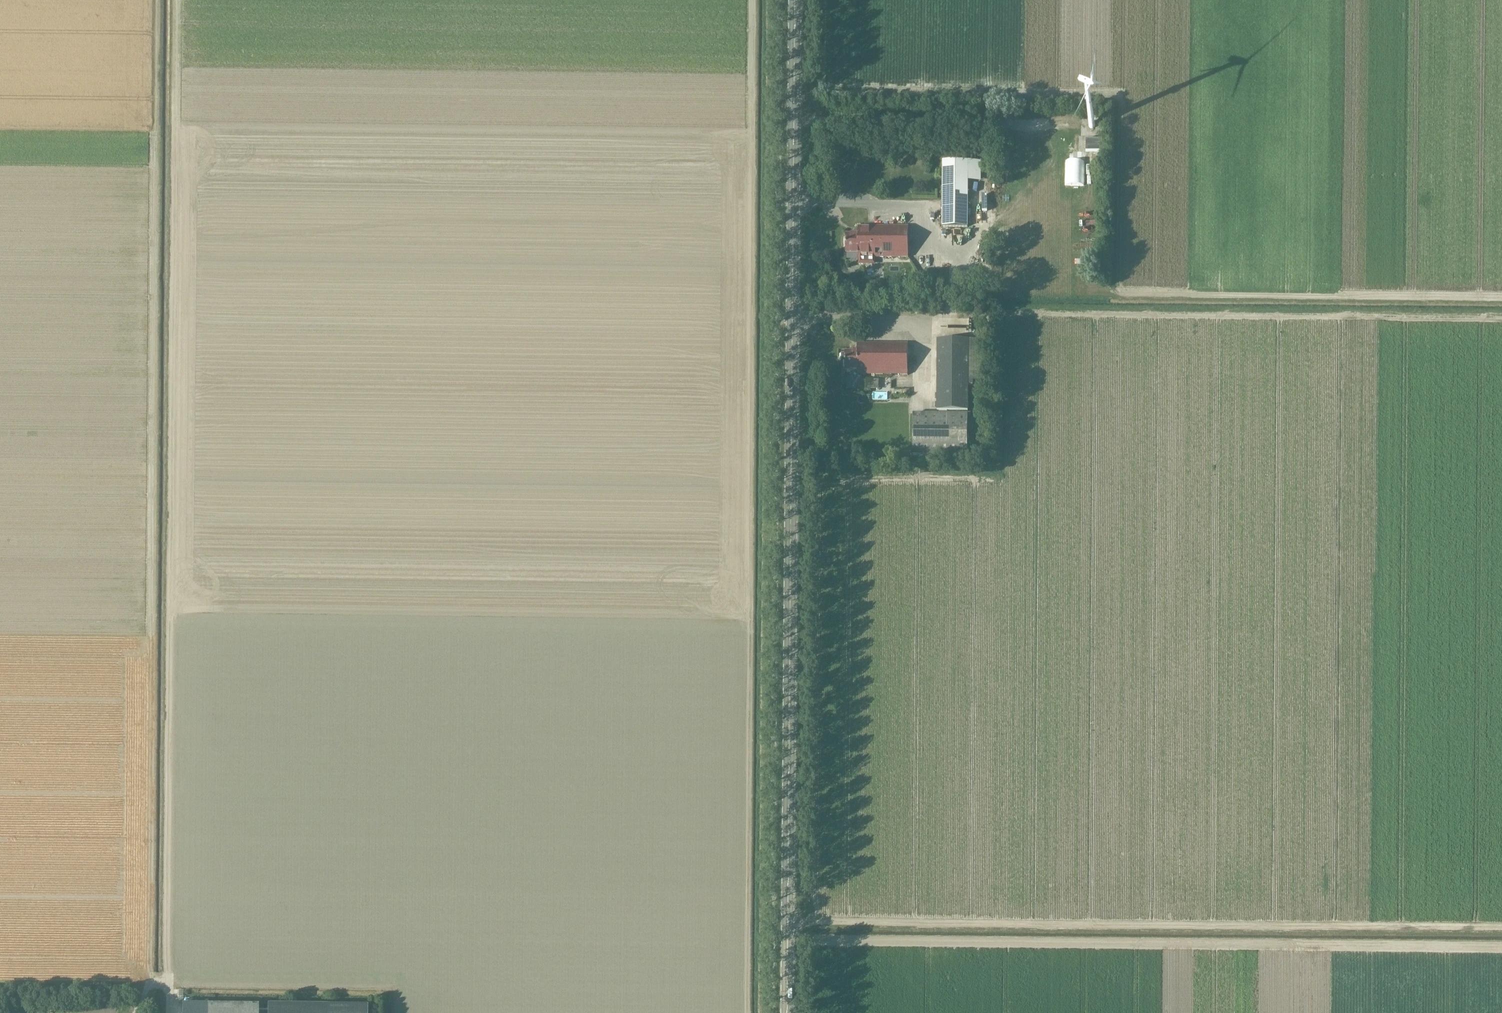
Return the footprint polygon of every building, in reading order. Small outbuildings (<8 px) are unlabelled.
[(968,227),(968,161),(942,161),(942,228),(968,227)] [(911,164),(909,173),(917,175),(919,165),(911,164)] [(908,258),(908,227),(858,226),(858,234),(846,234),(846,253),(858,254),(858,257),(908,258)] [(981,340),(968,340),(938,340),(937,411),(939,411),(939,415),(913,415),(913,455),(968,455),(968,415),(947,415),(947,411),(968,411),(968,381),(981,381),(981,340)] [(841,362),(845,362),(845,371),(857,371),(857,375),(907,375),(908,344),(858,343),(858,352),(842,351),(841,362)] [(870,387),(870,382),(886,381),(886,377),(863,378),(863,381),(867,381),(867,387),(870,387)] [(919,385),(918,395),(932,396),(933,385),(919,385)] [(131,659),(140,659),(140,651),(131,652),(131,659)] [(328,1006),(268,1005),(268,1009),(259,1009),(259,1006),(207,1005),(207,1012),(328,1012),(328,1006)]
